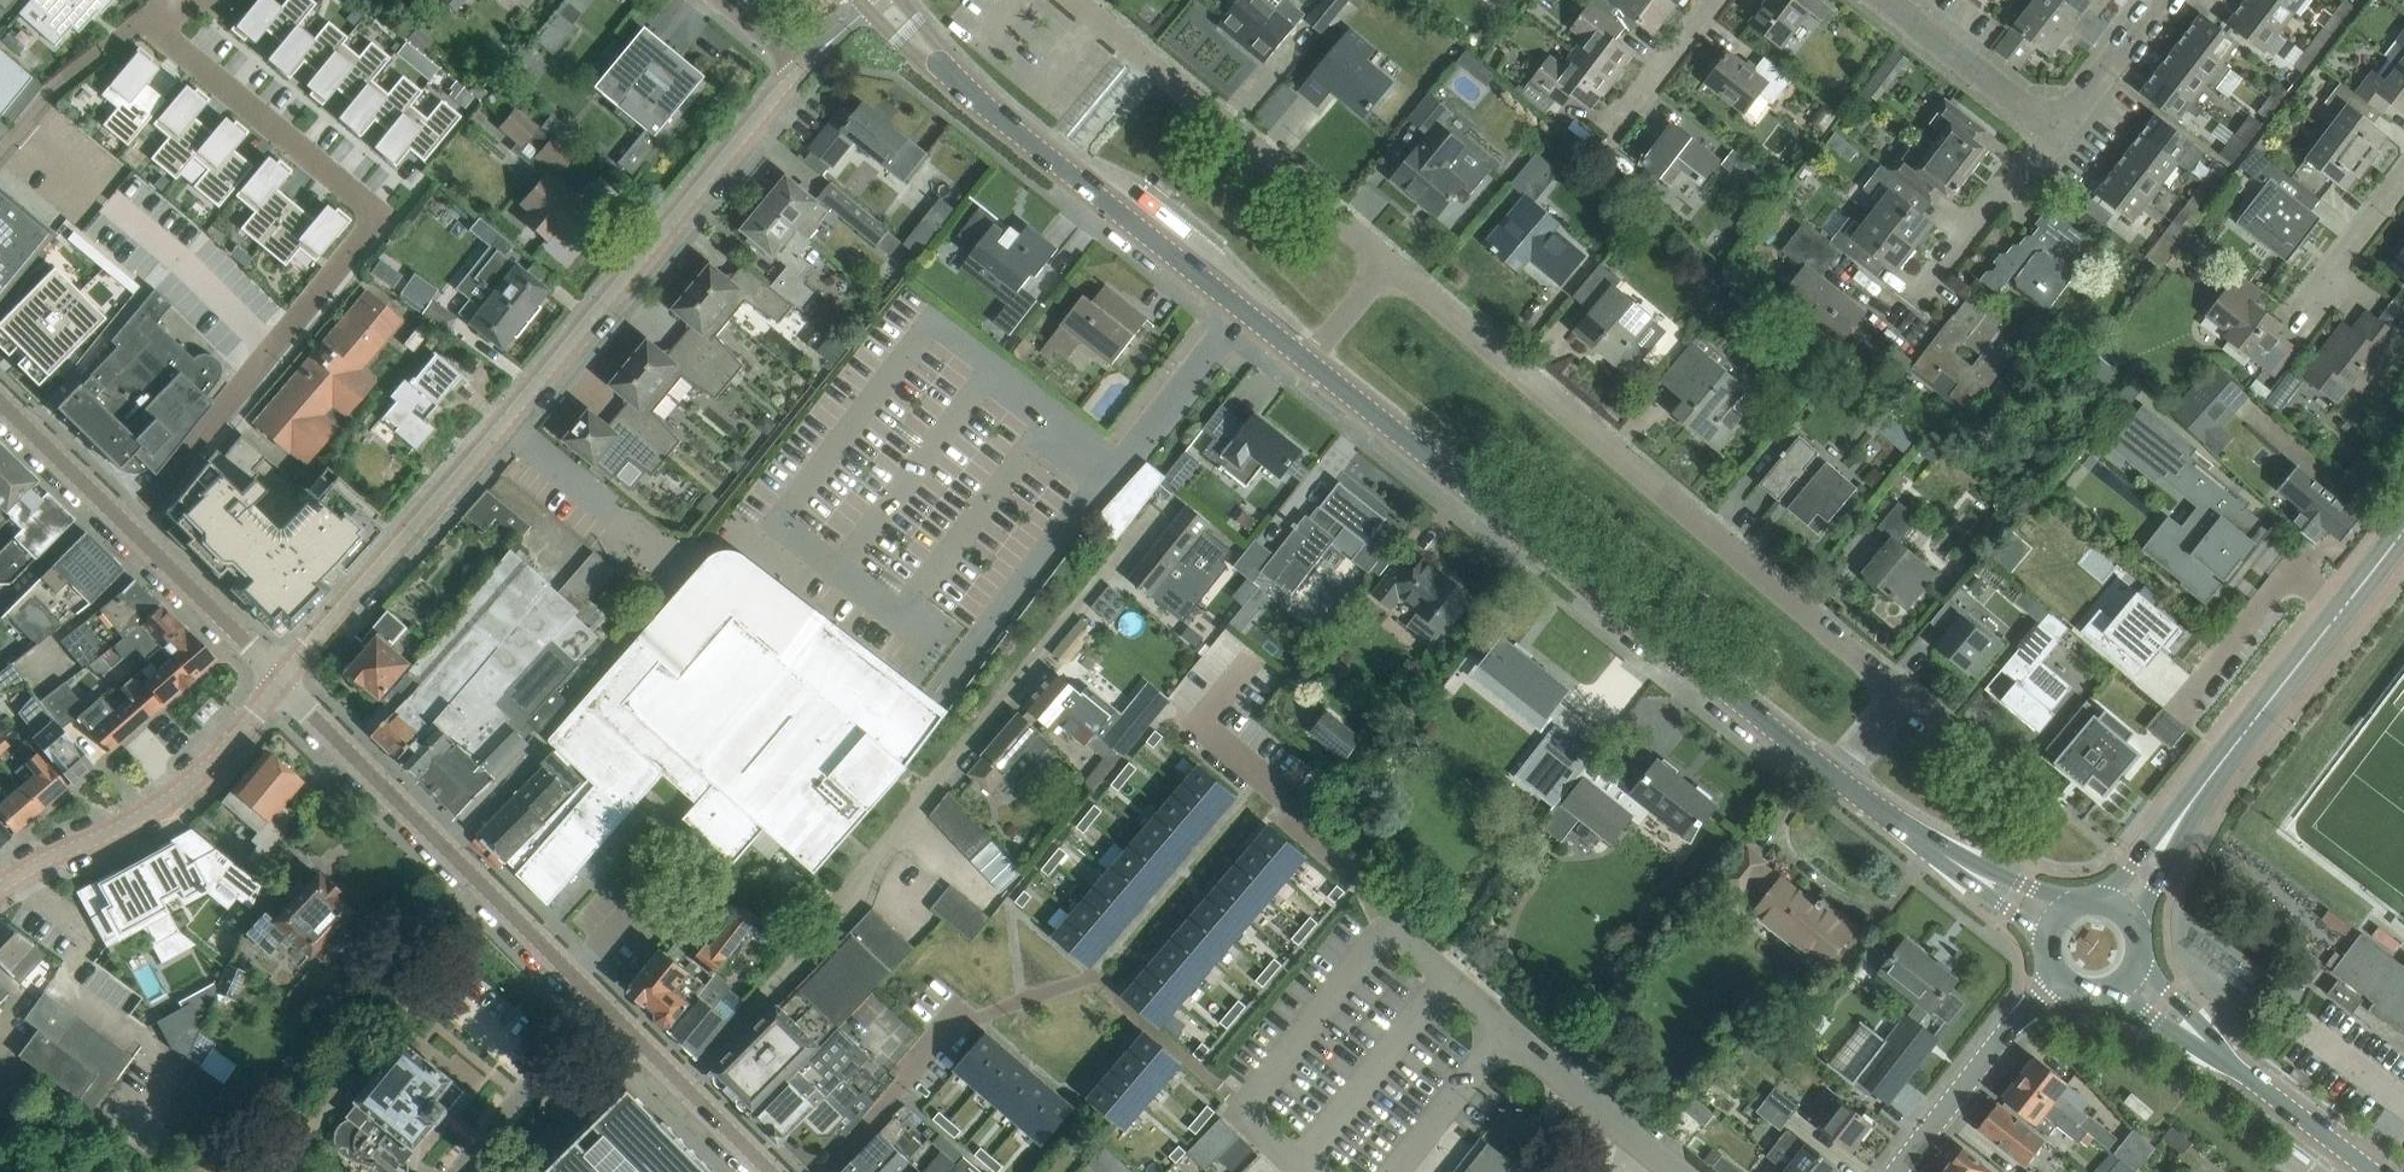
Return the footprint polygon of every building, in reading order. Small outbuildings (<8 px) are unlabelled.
[(7,11),(16,0),(0,0),(0,5),(7,11)] [(18,12),(20,13),(31,1),(47,16),(43,21),(61,37),(62,38),(72,27),(79,32),(92,18),(98,11),(101,14),(113,0),(29,0),(18,12)] [(231,29),(241,37),(244,40),(247,36),(254,42),(265,29),(281,42),(282,42),(296,25),(297,25),(316,3),(313,0),(285,0),(281,6),(274,0),(256,0),(246,12),(245,11),(244,12),(231,29)] [(444,1),(458,12),(468,0),(445,0),(444,1)] [(1219,24),(1220,24),(1225,18),(1241,32),(1236,38),(1237,39),(1242,32),(1253,42),(1248,48),(1265,62),(1281,44),(1295,27),(1305,15),(1295,6),(1284,18),(1264,0),(1239,0),(1235,5),(1219,24)] [(1348,0),(1323,0),(1306,21),(1321,33),(1348,0)] [(1616,41),(1626,28),(1623,25),(1591,0),(1590,0),(1590,1),(1591,1),(1570,28),(1583,38),(1573,51),(1615,83),(1624,70),(1622,69),(1633,54),(1616,41)] [(1676,4),(1671,0),(1591,0),(1623,25),(1631,14),(1654,32),(1676,4)] [(1808,10),(1822,22),(1832,9),(1821,0),(1770,0),(1751,25),(1779,47),(1808,10)] [(2058,0),(2034,0),(2028,8),(2076,45),(2083,35),(2073,28),(2081,18),(2058,0)] [(2098,0),(2058,0),(2081,18),(2089,8),(2099,15),(2106,6),(2098,0)] [(2279,0),(2246,0),(2243,3),(2279,32),(2294,12),(2279,0)] [(2294,12),(2304,0),(2279,0),(2294,12)] [(2355,5),(2348,0),(2344,0),(2334,13),(2343,20),(2355,5)] [(2279,32),(2243,3),(2228,24),(2263,52),(2279,32)] [(355,25),(364,15),(355,7),(347,17),(355,25)] [(2076,45),(2028,8),(2013,27),(2025,37),(2037,47),(2051,57),(2059,47),(2068,54),(2076,45)] [(538,43),(555,55),(578,26),(561,13),(538,43)] [(2239,42),(2214,23),(2202,13),(2187,33),(2224,61),(2239,42)] [(2332,34),(2343,20),(2334,13),(2324,27),(2332,34)] [(281,42),(267,59),(276,66),(276,67),(277,68),(278,67),(290,77),(294,73),(304,61),(316,71),(317,72),(343,40),(344,40),(349,35),(330,18),(313,38),(297,25),(296,25),(282,42),(281,42)] [(708,83),(701,78),(703,76),(642,26),(625,47),(614,38),(595,62),(606,71),(593,86),(653,135),(657,130),(663,136),(708,83)] [(2008,60),(2025,37),(2013,27),(1995,50),(2008,60)] [(1393,84),(1366,61),(1374,51),(1350,30),(1323,62),(1325,63),(1319,70),(1303,88),(1301,90),(1319,105),(1320,103),(1334,86),(1341,92),(1339,94),(1365,116),(1370,110),(1375,105),(1393,84)] [(2397,41),(2401,44),(2389,59),(2403,70),(2403,32),(2397,41)] [(2224,61),(2187,33),(2172,52),(2209,81),(2217,88),(2232,68),(2224,61)] [(2020,69),(2037,47),(2025,37),(2008,60),(2020,69)] [(2314,59),(2325,45),(2315,38),(2304,51),(2314,59)] [(316,71),(305,85),(312,90),(309,94),(312,97),(322,104),(325,101),(336,88),(352,100),(352,101),(372,78),(391,56),(372,39),(360,54),(344,40),(343,40),(317,72),(316,71)] [(126,64),(101,94),(117,107),(103,124),(128,145),(166,99),(146,83),(159,68),(150,61),(153,57),(150,54),(139,46),(126,62),(124,63),(126,64)] [(8,106),(19,92),(32,77),(0,48),(0,115),(8,106)] [(1605,95),(1615,83),(1573,51),(1562,66),(1549,56),(1530,82),(1545,93),(1564,107),(1574,94),(1592,108),(1603,94),(1605,95)] [(2303,73),(2314,59),(2304,51),(2293,65),(2303,73)] [(1773,104),(1794,79),(1784,71),(1765,57),(1754,70),(1730,52),(1727,56),(1726,54),(1722,59),(1724,60),(1706,83),(1725,98),(1744,113),(1760,93),(1773,104)] [(2209,81),(2172,52),(2157,71),(2194,100),(2209,81)] [(428,56),(419,67),(430,77),(439,66),(428,56)] [(2389,59),(2377,74),(2373,71),(2356,94),(2381,113),(2391,101),(2403,111),(2403,70),(2389,59)] [(2205,108),(2194,100),(2157,71),(2141,93),(2177,121),(2188,107),(2199,116),(2205,108)] [(352,100),(338,117),(347,125),(348,126),(360,136),(364,132),(374,119),(387,130),(388,130),(410,103),(411,104),(423,90),(403,73),(388,91),(372,78),(352,101),(352,100)] [(32,77),(19,92),(30,101),(42,88),(43,86),(41,83),(32,77)] [(2388,136),(2361,116),(2369,106),(2380,115),(2381,113),(2356,94),(2340,82),(2324,103),(2340,115),(2327,131),(2368,163),(2388,136)] [(169,136),(151,158),(176,178),(194,157),(193,156),(213,132),(212,131),(194,117),(197,113),(198,113),(201,110),(207,102),(207,101),(209,98),(200,90),(197,87),(194,91),(186,84),(153,123),(169,136)] [(2278,104),(2288,91),(2280,84),(2270,97),(2278,104)] [(464,106),(473,95),(462,86),(453,97),(464,106)] [(30,101),(19,92),(8,106),(19,115),(30,101)] [(1432,136),(1441,125),(1452,112),(1431,94),(1411,118),(1430,135),(1432,136)] [(2267,118),(2278,104),(2270,97),(2259,112),(2267,118)] [(1980,142),(1988,132),(1989,131),(1946,98),(1927,123),(1941,134),(1932,144),(1971,174),(1990,150),(1980,142)] [(387,130),(373,147),(382,154),(382,155),(383,156),(384,155),(396,165),(400,161),(410,149),(424,160),(461,116),(442,99),(427,117),(411,104),(410,103),(388,130),(387,130)] [(926,151),(925,153),(864,104),(846,126),(836,118),(812,149),(833,165),(854,138),(905,179),(926,154),(927,155),(928,153),(926,151)] [(19,115),(8,106),(0,115),(0,117),(10,126),(19,115)] [(1824,109),(1812,124),(1823,133),(1835,118),(1824,109)] [(570,157),(549,140),(552,137),(536,124),(533,127),(513,110),(501,125),(519,140),(512,148),(545,175),(522,203),(530,209),(523,218),(546,238),(554,228),(567,239),(590,211),(571,196),(551,180),(570,157)] [(551,114),(541,126),(558,139),(567,127),(551,114)] [(2248,142),(2259,129),(2263,123),(2251,114),(2236,133),(2248,142)] [(2194,143),(2176,130),(2157,115),(2142,134),(2178,163),(2194,143)] [(213,132),(193,156),(194,157),(208,168),(193,185),(219,206),(253,165),(233,149),(236,145),(237,146),(240,142),(246,134),(245,134),(248,130),(239,123),(236,119),(233,123),(225,116),(212,131),(213,132)] [(9,128),(0,120),(0,137),(9,128)] [(1455,155),(1464,145),(1441,125),(1432,136),(1430,135),(1395,177),(1438,214),(1450,200),(1451,201),(1454,197),(1453,197),(1462,186),(1472,193),(1484,180),(1455,155)] [(1719,160),(1674,125),(1660,142),(1657,140),(1646,154),(1649,156),(1644,163),(1661,176),(1673,184),(1684,170),(1701,183),(1707,177),(1719,160)] [(2348,189),(2368,163),(2327,131),(2291,177),(2320,199),(2330,186),(2323,181),(2328,174),(2348,189)] [(2232,163),(2248,142),(2236,133),(2220,154),(2232,163)] [(2178,163),(2142,134),(2126,155),(2163,183),(2178,163)] [(2262,155),(2273,141),(2263,134),(2252,147),(2262,155)] [(1952,200),(1971,174),(1932,144),(1922,158),(1908,147),(1889,171),(1915,190),(1932,204),(1942,192),(1952,200)] [(2312,210),(2320,199),(2291,177),(2262,155),(2252,147),(2238,166),(2264,186),(2236,223),(2268,247),(2287,262),(2322,218),(2312,210)] [(1762,171),(1734,149),(1722,164),(1750,186),(1762,171)] [(1558,223),(1527,198),(1554,166),(1537,152),(1510,183),(1526,196),(1520,203),(1487,243),(1493,248),(1492,249),(1497,253),(1498,252),(1519,269),(1533,253),(1544,263),(1542,266),(1562,282),(1584,256),(1553,230),(1558,223)] [(268,155),(236,195),(255,210),(240,228),(261,245),(295,203),(277,188),(280,185),(283,181),(289,173),(292,170),(283,162),(279,159),(276,162),(268,155)] [(2163,183),(2126,155),(2112,173),(2148,201),(2163,183)] [(1933,223),(1905,202),(1915,190),(1889,171),(1882,165),(1863,189),(1882,203),(1873,214),(1915,247),(1933,223)] [(2212,189),(2223,175),(2214,168),(2204,182),(2212,189)] [(2148,201),(2112,173),(2096,194),(2115,209),(2132,222),(2148,201)] [(154,184),(162,191),(171,181),(162,174),(154,184)] [(829,211),(818,202),(819,201),(788,175),(766,202),(811,239),(822,226),(819,224),(829,211)] [(2201,203),(2212,189),(2204,182),(2192,197),(2201,203)] [(820,197),(879,246),(891,231),(832,183),(820,197)] [(55,232),(0,186),(0,298),(55,232)] [(811,239),(766,202),(743,229),(751,236),(747,240),(762,253),(765,248),(774,255),(775,255),(789,266),(773,285),(802,308),(816,291),(805,282),(804,273),(812,264),(802,256),(814,242),(811,239)] [(295,203),(261,245),(285,265),(300,248),(315,261),(336,236),(337,237),(338,235),(351,219),(341,210),(338,207),(334,211),(326,204),(314,219),(295,203)] [(981,206),(961,232),(971,240),(969,243),(971,254),(1001,278),(991,291),(1007,304),(997,318),(1012,330),(1009,334),(1010,335),(1038,299),(1023,287),(1033,274),(1037,277),(1059,248),(1029,224),(1027,227),(1022,233),(1021,233),(1019,235),(1012,229),(1013,227),(1012,226),(1011,228),(982,205),(981,206)] [(2182,228),(2193,214),(2184,207),(2173,221),(2182,228)] [(2072,259),(2088,238),(2052,210),(2051,212),(2065,222),(2053,237),(2047,237),(2043,242),(2034,234),(2033,235),(2028,236),(2027,235),(2021,243),(2015,244),(2014,244),(2008,252),(2002,253),(2001,253),(1994,262),(1998,265),(1995,269),(1988,270),(1980,279),(1998,293),(2011,277),(2015,279),(2016,287),(2043,308),(2051,306),(2072,279),(2071,271),(2062,265),(2065,260),(2072,259)] [(1915,247),(1873,214),(1863,227),(1850,217),(1831,241),(1859,262),(1869,249),(1896,271),(1915,247)] [(925,216),(903,243),(918,256),(941,229),(925,216)] [(548,289),(529,275),(515,264),(514,264),(504,256),(512,245),(477,217),(466,229),(493,250),(472,277),(491,292),(480,307),(469,298),(458,312),(469,321),(468,322),(482,333),(501,348),(512,334),(516,337),(541,306),(537,303),(548,289)] [(1745,218),(1738,226),(1746,233),(1753,224),(1745,218)] [(2171,242),(2182,228),(2173,221),(2163,235),(2171,242)] [(1864,312),(1820,278),(1839,253),(1820,238),(1803,225),(1782,252),(1804,269),(1783,297),(1823,326),(1842,341),(1864,312)] [(74,231),(67,238),(78,247),(85,240),(74,230),(74,231)] [(2109,231),(2103,240),(2115,250),(2122,241),(2109,231)] [(85,240),(78,247),(89,256),(96,249),(85,240)] [(96,249),(89,256),(100,266),(107,258),(96,249)] [(2392,267),(2403,277),(2403,252),(2392,267)] [(107,258),(100,266),(111,275),(118,267),(107,258)] [(795,305),(744,263),(734,276),(726,277),(712,266),(706,274),(703,272),(694,283),(697,285),(695,287),(732,318),(746,301),(780,322),(795,305)] [(1630,343),(1652,316),(1639,305),(1637,307),(1615,288),(1621,282),(1600,264),(1579,290),(1599,306),(1582,326),(1601,342),(1597,347),(1614,361),(1629,373),(1643,357),(1633,349),(1635,347),(1630,343)] [(0,319),(0,328),(16,344),(17,345),(25,353),(27,355),(46,374),(47,375),(66,356),(105,317),(53,266),(0,319)] [(118,267),(111,275),(122,284),(129,276),(118,267)] [(1727,268),(1707,275),(1712,292),(1732,286),(1727,268)] [(418,313),(434,289),(407,272),(392,296),(418,313)] [(2282,325),(2252,302),(2251,302),(2260,290),(2241,275),(2207,316),(2228,333),(2225,337),(2274,375),(2295,348),(2280,335),(2277,339),(2273,336),(2282,325)] [(129,276),(122,284),(134,293),(140,285),(129,276)] [(1113,364),(1149,319),(1106,285),(1093,301),(1085,295),(1040,350),(1050,358),(1056,350),(1068,359),(1083,340),(1113,364)] [(154,473),(211,403),(205,396),(216,382),(220,376),(221,370),(220,363),(216,358),(211,354),(204,353),(198,354),(193,358),(156,322),(171,304),(155,288),(154,287),(111,340),(117,346),(89,374),(56,407),(55,406),(54,408),(80,433),(82,432),(118,468),(119,467),(123,470),(128,472),(133,473),(139,472),(144,470),(148,466),(154,473)] [(717,335),(732,318),(695,287),(692,290),(690,288),(681,299),(683,301),(677,308),(690,320),(690,328),(681,339),(731,382),(738,374),(745,365),(717,335)] [(1741,291),(1734,300),(1746,309),(1753,300),(1741,291)] [(372,380),(357,368),(398,320),(399,321),(400,319),(367,292),(366,293),(367,293),(257,421),(256,421),(255,422),(288,449),(289,448),(288,448),(289,447),(304,460),(305,461),(336,425),(335,424),(334,425),(333,423),(344,411),(345,412),(344,412),(346,413),(373,381),(372,380)] [(1716,298),(1706,310),(1714,317),(1724,305),(1716,298)] [(434,301),(425,315),(447,330),(456,316),(434,301)] [(1970,411),(2011,359),(1992,344),(2007,325),(1988,310),(1973,328),(1954,314),(1913,366),(1935,383),(1943,372),(1960,384),(1951,396),(1970,411)] [(2372,376),(2401,338),(2368,312),(2346,340),(2337,332),(2304,376),(2338,402),(2363,369),(2372,376)] [(423,319),(405,342),(414,349),(432,326),(423,319)] [(826,336),(813,352),(830,366),(843,350),(826,336)] [(731,382),(681,339),(671,351),(663,353),(649,342),(643,349),(641,347),(631,358),(634,360),(632,363),(669,394),(683,376),(718,398),(731,382)] [(1745,416),(1730,404),(1744,387),(1691,344),(1662,379),(1687,400),(1676,414),(1718,448),(1745,416)] [(395,401),(381,418),(382,420),(385,416),(397,426),(394,430),(416,449),(434,427),(427,422),(429,419),(426,416),(460,376),(466,381),(467,380),(449,364),(434,352),(409,384),(403,379),(389,396),(395,401)] [(654,411),(669,394),(632,363),(629,366),(627,363),(618,374),(620,376),(614,384),(627,395),(627,404),(618,415),(668,457),(682,441),(654,411)] [(2218,365),(2176,410),(2205,438),(2248,393),(2218,365)] [(738,374),(731,382),(738,387),(744,380),(738,374)] [(2275,397),(2268,406),(2281,417),(2288,407),(2275,397)] [(2145,403),(2115,440),(2199,506),(2156,559),(2183,581),(2182,582),(2208,603),(2227,579),(2231,582),(2246,563),(2274,527),(2272,525),(2271,527),(2248,508),(2252,502),(2192,454),(2199,446),(2145,403)] [(1874,404),(1862,419),(1906,456),(1918,441),(1874,404)] [(1256,415),(1246,427),(1220,407),(1204,427),(1217,437),(1206,451),(1223,464),(1221,466),(1223,468),(1225,466),(1248,484),(1265,463),(1282,476),(1302,450),(1256,415)] [(668,457),(618,415),(608,426),(591,412),(588,416),(585,413),(576,424),(579,427),(568,439),(614,477),(630,458),(655,474),(668,457)] [(766,415),(756,427),(768,437),(778,425),(766,415)] [(287,628),(344,571),(388,522),(379,513),(328,467),(307,490),(241,433),(227,449),(220,443),(157,522),(267,631),(273,625),(279,630),(284,625),(287,628)] [(1858,488),(1817,455),(1819,452),(1800,436),(1786,452),(1784,451),(1781,455),(1783,456),(1760,484),(1779,500),(1782,496),(1802,513),(1799,517),(1819,534),(1858,488)] [(1929,442),(1921,451),(1933,462),(1941,453),(1929,442)] [(4,522),(37,488),(32,483),(34,481),(35,479),(0,445),(0,526),(4,522)] [(736,452),(726,464),(738,474),(748,462),(736,452)] [(2074,461),(2059,480),(2070,489),(2069,490),(2071,492),(2088,470),(2086,469),(2085,470),(2074,461)] [(1117,539),(1167,476),(1153,466),(1148,462),(1096,519),(1096,520),(1117,539)] [(2326,527),(2342,541),(2361,519),(2296,465),(2278,487),(2300,505),(2287,520),(2313,542),(2326,527)] [(1179,486),(1167,476),(1158,487),(1170,497),(1179,486)] [(1370,572),(1383,556),(1394,542),(1393,542),(1378,530),(1387,518),(1385,516),(1385,517),(1342,483),(1340,481),(1320,507),(1322,508),(1313,520),(1307,514),(1295,528),(1292,526),(1289,529),(1293,532),(1275,554),(1256,539),(1235,566),(1255,582),(1263,571),(1292,594),(1337,538),(1332,534),(1341,523),(1367,544),(1355,560),(1370,572)] [(74,518),(68,511),(46,491),(43,494),(37,488),(4,522),(15,533),(0,549),(0,583),(10,583),(74,518)] [(489,489),(477,502),(497,519),(522,539),(531,528),(533,525),(490,491),(490,490),(489,489)] [(719,501),(710,493),(699,506),(708,514),(719,501)] [(1936,575),(1899,543),(1920,519),(1900,502),(1878,527),(1893,539),(1865,572),(1908,608),(1923,589),(1936,575)] [(1205,585),(1219,568),(1205,556),(1170,528),(1157,544),(1130,578),(1151,595),(1163,604),(1189,572),(1205,585)] [(38,644),(97,596),(107,585),(124,568),(86,530),(5,611),(38,644)] [(1220,538),(1212,548),(1230,563),(1243,548),(1224,533),(1220,538)] [(2013,534),(1991,560),(2010,575),(2031,549),(2013,534)] [(381,706),(364,724),(365,725),(374,733),(376,736),(386,746),(388,747),(398,757),(399,758),(423,735),(437,721),(489,661),(551,585),(554,582),(513,549),(441,636),(381,706)] [(559,592),(558,592),(580,611),(590,600),(615,571),(593,552),(559,592)] [(1384,556),(1373,570),(1381,576),(1391,562),(1384,556)] [(1470,596),(1446,577),(1445,578),(1443,576),(1439,580),(1424,567),(1427,563),(1424,561),(1412,576),(1397,564),(1397,565),(1398,566),(1383,585),(1376,593),(1391,605),(1400,593),(1421,610),(1420,611),(1408,625),(1432,645),(1459,610),(1463,612),(1470,603),(1468,600),(1470,596)] [(644,640),(587,705),(665,774),(689,795),(698,803),(705,795),(747,832),(756,821),(766,829),(816,873),(909,767),(907,765),(946,715),(920,696),(918,693),(894,675),(825,623),(823,622),(822,621),(820,621),(818,621),(817,621),(815,622),(814,623),(813,624),(812,625),(811,626),(810,626),(808,627),(807,626),(735,571),(733,570),(732,569),(730,569),(728,569),(726,569),(725,570),(723,571),(722,572),(721,573),(663,639),(662,640),(661,640),(659,640),(658,640),(657,639),(655,638),(654,637),(652,637),(650,637),(649,637),(647,638),(646,639),(644,640)] [(1224,572),(1215,583),(1223,589),(1232,578),(1224,572)] [(1976,573),(1966,584),(1976,592),(1985,581),(1976,573)] [(140,623),(160,604),(158,603),(152,598),(152,597),(147,592),(145,593),(140,588),(141,587),(134,580),(135,579),(133,578),(121,590),(61,640),(84,669),(101,654),(140,623)] [(1110,584),(1101,596),(1121,612),(1131,601),(1110,584)] [(423,735),(399,758),(401,760),(404,763),(418,777),(418,778),(490,708),(495,703),(505,692),(554,639),(554,640),(576,616),(580,612),(580,611),(558,592),(559,592),(551,585),(489,661),(437,721),(423,735)] [(2178,630),(2179,628),(2160,612),(2137,592),(2113,620),(2100,609),(2081,631),(2135,677),(2144,667),(2146,668),(2161,650),(2159,649),(2162,645),(2170,651),(2172,650),(2168,647),(2181,632),(2178,630)] [(1101,596),(1092,607),(1112,624),(1121,612),(1101,596)] [(1946,634),(1937,645),(1976,678),(2005,643),(1958,603),(1951,597),(1935,617),(1949,630),(1946,634)] [(580,612),(576,616),(593,632),(607,615),(590,600),(580,611),(580,612)] [(146,659),(179,630),(183,627),(160,604),(140,623),(101,654),(111,667),(136,647),(146,659)] [(1247,605),(1233,621),(1246,632),(1259,615),(1247,605)] [(369,648),(350,670),(367,685),(366,690),(375,697),(379,696),(382,698),(412,663),(392,645),(408,626),(389,609),(361,641),(369,648)] [(2050,612),(2001,670),(2016,682),(2002,699),(2040,732),(2056,713),(2052,710),(2072,686),(2043,662),(2061,640),(2060,639),(2069,628),(2050,612)] [(554,639),(505,692),(532,717),(582,664),(578,660),(599,637),(593,632),(576,616),(554,640),(554,639)] [(158,707),(209,662),(209,653),(206,650),(206,651),(190,636),(191,635),(183,627),(179,630),(146,659),(149,663),(132,677),(158,707)] [(1072,630),(1054,653),(1066,663),(1067,664),(1069,663),(1086,642),(1083,640),(1072,630)] [(1568,689),(1504,639),(1479,670),(1543,721),(1568,689)] [(11,662),(0,671),(0,691),(26,682),(11,662)] [(1295,667),(1288,675),(1295,680),(1301,672),(1295,667)] [(1108,720),(1082,698),(1084,696),(1074,687),(1055,671),(1041,688),(1069,712),(1071,710),(1098,731),(1121,756),(1152,720),(1139,708),(1120,731),(1108,720)] [(107,751),(158,707),(132,677),(121,687),(129,698),(114,710),(101,695),(77,716),(91,733),(107,751)] [(67,708),(79,699),(66,682),(40,702),(54,719),(61,728),(74,718),(67,708)] [(1098,731),(1071,710),(1069,712),(1041,688),(1025,706),(1054,730),(1061,722),(1086,745),(1089,742),(1114,764),(1121,756),(1098,731)] [(93,764),(61,728),(54,719),(40,702),(34,693),(18,712),(36,734),(32,738),(71,783),(93,764)] [(2104,796),(2141,753),(2101,719),(2104,715),(2087,700),(2046,749),(2057,758),(2054,762),(2084,787),(2090,781),(2104,793),(2103,795),(2104,796)] [(490,708),(418,778),(419,779),(420,777),(458,814),(458,815),(460,816),(462,814),(461,814),(495,779),(495,778),(529,743),(525,738),(533,731),(533,728),(515,710),(509,716),(495,703),(490,708)] [(557,831),(545,844),(577,873),(628,815),(642,800),(652,789),(665,774),(587,705),(558,738),(553,743),(558,747),(590,778),(586,782),(586,781),(546,822),(557,831)] [(2189,727),(2164,707),(2147,727),(2172,748),(2189,727)] [(1363,740),(1328,711),(1311,731),(1346,760),(1363,740)] [(1020,783),(1054,743),(1041,732),(1041,731),(1020,713),(984,754),(984,755),(968,774),(993,795),(1009,776),(1019,784),(1020,783)] [(1156,730),(1147,741),(1155,747),(1164,736),(1156,730)] [(0,734),(0,755),(10,747),(0,734)] [(1567,738),(1547,763),(1575,785),(1595,760),(1567,738)] [(43,807),(67,786),(51,768),(34,750),(12,769),(21,780),(20,781),(30,793),(26,796),(39,810),(43,807)] [(221,801),(258,831),(251,839),(263,849),(253,861),(266,872),(291,816),(295,811),(288,806),(284,803),(302,781),(264,750),(251,766),(251,765),(221,801)] [(479,833),(477,834),(478,834),(507,863),(508,861),(546,822),(586,781),(555,751),(512,794),(515,797),(479,833)] [(1565,799),(1545,825),(1567,842),(1584,819),(1604,835),(1610,828),(1617,834),(1632,817),(1636,820),(1641,825),(1653,809),(1684,834),(1694,821),(1700,826),(1701,825),(1716,806),(1710,801),(1713,797),(1699,786),(1696,790),(1675,774),(1678,770),(1665,760),(1662,764),(1659,761),(1633,793),(1634,794),(1622,809),(1597,789),(1586,781),(1569,802),(1565,799)] [(1130,762),(1121,773),(1129,779),(1138,768),(1130,762)] [(1200,767),(1181,788),(1217,819),(1235,797),(1200,767)] [(911,787),(920,777),(910,768),(901,778),(911,787)] [(1119,790),(1129,779),(1121,773),(1112,784),(1119,790)] [(20,781),(6,793),(0,786),(0,814),(15,831),(39,810),(26,796),(30,793),(20,781)] [(1217,819),(1181,788),(1163,809),(1199,839),(1217,819)] [(941,827),(963,806),(950,791),(930,815),(941,827)] [(698,803),(684,818),(724,854),(734,863),(735,863),(766,829),(756,821),(747,832),(705,795),(698,803)] [(1095,804),(1086,815),(1094,822),(1103,810),(1095,804)] [(951,838),(973,817),(963,806),(941,827),(951,838)] [(1199,839),(1163,809),(1146,830),(1181,860),(1199,839)] [(1084,833),(1094,822),(1086,815),(1077,827),(1084,833)] [(961,849),(984,828),(973,817),(951,838),(961,849)] [(11,835),(0,822),(0,845),(11,835)] [(546,822),(508,861),(520,871),(518,873),(549,904),(577,873),(545,844),(557,831),(546,822)] [(1270,827),(1252,848),(1287,879),(1306,857),(1270,827)] [(971,860),(994,839),(984,828),(961,849),(971,860)] [(1181,860),(1146,830),(1128,851),(1163,881),(1181,860)] [(993,840),(972,860),(982,871),(1003,851),(993,840)] [(140,859),(139,860),(160,899),(161,898),(163,897),(178,888),(183,897),(185,897),(198,889),(200,891),(204,889),(203,886),(220,877),(224,881),(252,904),(261,885),(215,848),(197,858),(186,864),(176,847),(174,843),(166,847),(159,850),(141,861),(140,859)] [(1061,847),(1051,858),(1059,864),(1068,853),(1061,847)] [(1269,900),(1287,879),(1252,848),(1234,869),(1269,900)] [(1857,926),(1825,901),(1824,902),(1820,899),(1816,904),(1783,878),(1782,879),(1763,864),(1765,862),(1749,850),(1727,878),(1742,891),(1751,879),(1770,895),(1758,911),(1793,939),(1791,942),(1807,955),(1814,947),(1829,960),(1857,926)] [(1003,851),(982,871),(992,881),(1013,861),(1003,851)] [(1163,881),(1128,851),(1110,872),(1145,902),(1163,881)] [(1525,852),(1514,866),(1527,876),(1538,863),(1525,852)] [(1050,875),(1059,864),(1051,858),(1042,869),(1050,875)] [(111,905),(90,917),(104,941),(144,919),(157,943),(178,931),(179,931),(161,898),(160,899),(139,860),(138,860),(139,861),(99,883),(111,905)] [(1013,861),(992,881),(1002,892),(1023,872),(1013,861)] [(1251,920),(1269,900),(1234,869),(1216,890),(1251,920)] [(343,920),(351,911),(333,894),(337,890),(326,880),(326,881),(317,872),(301,890),(295,884),(299,880),(298,879),(285,892),(293,899),(272,920),(264,913),(246,932),(268,953),(280,940),(285,945),(291,939),(309,955),(319,945),(320,946),(322,943),(328,949),(341,950),(350,941),(349,929),(342,922),(344,920),(343,920)] [(1145,902),(1110,872),(1092,893),(1127,923),(1145,902)] [(788,883),(774,900),(778,903),(797,918),(811,901),(800,893),(788,883)] [(950,922),(969,899),(951,884),(932,908),(950,922)] [(1329,896),(1336,902),(1345,891),(1338,885),(1329,896)] [(1025,890),(1016,901),(1023,907),(1033,896),(1025,890)] [(1251,920),(1216,890),(1198,911),(1233,941),(1251,920)] [(1127,923),(1092,893),(1074,914),(1110,944),(1127,923)] [(961,932),(980,908),(969,899),(950,922),(961,932)] [(782,937),(797,918),(778,903),(774,900),(759,920),(782,937)] [(717,971),(760,918),(743,905),(710,945),(707,943),(694,960),(713,975),(717,971)] [(860,943),(884,917),(873,907),(849,933),(860,943)] [(973,941),(992,917),(980,908),(961,932),(973,941)] [(1233,941),(1198,911),(1180,932),(1215,962),(1233,941)] [(1091,966),(1110,944),(1074,914),(1056,935),(1091,966)] [(1311,916),(1302,927),(1309,934),(1319,923),(1311,916)] [(870,953),(894,927),(884,917),(860,943),(870,953)] [(31,943),(0,919),(0,964),(15,978),(16,976),(7,968),(31,943)] [(881,963),(905,937),(894,927),(870,953),(881,963)] [(1300,945),(1309,934),(1302,927),(1292,938),(1300,945)] [(1215,962),(1180,932),(1162,953),(1198,983),(1215,962)] [(870,953),(860,943),(849,933),(815,969),(712,1073),(753,1114),(789,1078),(796,1071),(799,1067),(800,1068),(840,1026),(856,1010),(891,973),(881,963),(870,953)] [(2362,933),(2333,971),(2374,1003),(2369,1010),(2385,1022),(2386,1021),(2403,1035),(2403,965),(2362,933)] [(891,973),(915,947),(905,937),(881,963),(891,973)] [(1872,945),(1864,955),(1882,970),(1924,1003),(1911,1019),(1919,1025),(1931,1010),(1933,1011),(1949,1024),(1966,1002),(1952,991),(1951,992),(1949,991),(1957,981),(1905,940),(1891,959),(1872,945)] [(707,985),(706,984),(693,973),(698,967),(692,962),(686,968),(663,949),(630,989),(650,1005),(651,1005),(659,1012),(658,1013),(659,1019),(658,1019),(667,1026),(673,1025),(707,985)] [(1198,983),(1162,953),(1144,974),(1180,1004),(1198,983)] [(1275,958),(1266,969),(1273,975),(1283,964),(1275,958)] [(233,997),(245,972),(228,964),(216,990),(233,997)] [(1264,986),(1273,975),(1266,969),(1256,980),(1264,986)] [(698,1059),(749,997),(717,971),(713,975),(706,984),(707,985),(673,1025),(669,1030),(698,1059)] [(1180,1004),(1144,974),(1126,995),(1161,1026),(1180,1004)] [(2338,980),(2328,994),(2353,1013),(2364,999),(2338,980)] [(0,984),(0,1002),(9,992),(0,984)] [(52,1039),(73,1012),(44,991),(24,1018),(37,1028),(52,1039)] [(1240,1000),(1230,1011),(1238,1017),(1247,1006),(1240,1000)] [(181,1006),(156,1020),(168,1042),(171,1048),(187,1055),(197,1035),(181,1006)] [(1228,1028),(1238,1017),(1230,1011),(1221,1022),(1228,1028)] [(67,1050),(87,1023),(73,1012),(52,1039),(67,1050)] [(1861,1021),(1827,1063),(1853,1083),(1869,1096),(1874,1090),(1888,1102),(1937,1039),(1919,1025),(1911,1019),(1906,1014),(1886,1040),(1861,1021)] [(81,1061),(101,1034),(87,1023),(67,1050),(81,1061)] [(799,1067),(796,1071),(827,1102),(848,1080),(851,1077),(857,1071),(871,1057),(842,1028),(840,1026),(800,1068),(799,1067)] [(111,1083),(96,1071),(81,1061),(67,1050),(52,1039),(37,1028),(18,1054),(92,1109),(111,1083)] [(1146,1033),(1127,1055),(1163,1085),(1181,1063),(1146,1033)] [(96,1071),(116,1045),(101,1034),(81,1061),(96,1071)] [(979,1088),(1009,1053),(988,1034),(957,1070),(979,1088)] [(1203,1042),(1194,1053),(1201,1060),(1211,1049),(1203,1042)] [(440,1122),(451,1109),(439,1099),(455,1080),(429,1059),(428,1061),(407,1043),(348,1116),(350,1118),(347,1120),(344,1122),(341,1125),(339,1128),(337,1132),(336,1134),(336,1136),(336,1139),(336,1143),(337,1146),(339,1149),(341,1151),(345,1155),(350,1158),(355,1161),(360,1163),(366,1164),(369,1165),(372,1166),(375,1168),(377,1170),(380,1171),(410,1171),(410,1169),(410,1166),(409,1162),(408,1158),(417,1148),(440,1122)] [(111,1083),(130,1055),(116,1045),(96,1071),(111,1083)] [(1000,1106),(1030,1070),(1009,1053),(979,1088),(1000,1106)] [(1163,1085),(1127,1055),(1109,1076),(1145,1106),(1163,1085)] [(2118,1139),(2060,1094),(2069,1083),(2035,1057),(2019,1078),(2095,1137),(2110,1149),(2118,1139)] [(225,1085),(198,1065),(178,1092),(206,1112),(225,1085)] [(1021,1124),(1051,1088),(1030,1070),(1000,1106),(1021,1124)] [(789,1078),(753,1114),(772,1133),(771,1133),(773,1135),(774,1135),(775,1134),(774,1133),(778,1129),(779,1130),(779,1129),(786,1135),(785,1136),(787,1138),(791,1134),(790,1133),(805,1119),(811,1124),(810,1125),(818,1132),(819,1132),(829,1132),(830,1132),(837,1125),(847,1135),(848,1135),(855,1126),(875,1102),(865,1092),(862,1095),(848,1080),(827,1102),(796,1071),(789,1078)] [(1145,1106),(1109,1076),(1091,1097),(1126,1128),(1145,1106)] [(2095,1137),(2019,1078),(2003,1098),(2050,1136),(2058,1125),(2087,1147),(2095,1137)] [(663,1122),(657,1116),(658,1115),(626,1083),(537,1171),(716,1171),(665,1120),(663,1122)] [(1801,1106),(1777,1087),(1767,1098),(1792,1118),(1801,1106)] [(1073,1107),(1051,1088),(1021,1124),(1043,1142),(1073,1107)] [(2147,1120),(2155,1111),(2132,1092),(2125,1101),(2147,1120)] [(1792,1118),(1767,1098),(1757,1111),(1782,1130),(1792,1118)] [(1850,1150),(1871,1124),(1852,1109),(1840,1100),(1831,1113),(1818,1104),(1807,1119),(1831,1137),(1850,1151),(1851,1150),(1850,1150)] [(2045,1140),(2017,1119),(1998,1104),(1979,1128),(2026,1165),(2045,1140)] [(1199,1116),(1206,1122),(1215,1112),(1216,1111),(1208,1105),(1199,1116)] [(934,1119),(945,1128),(951,1121),(940,1111),(934,1119)] [(1189,1127),(1197,1133),(1206,1122),(1199,1116),(1189,1127)] [(1207,1170),(1240,1135),(1222,1117),(1188,1152),(1207,1170)] [(843,1171),(897,1171),(909,1159),(923,1144),(895,1118),(882,1131),(843,1171)] [(962,1130),(951,1121),(945,1128),(956,1137),(962,1130)] [(2193,1143),(2173,1126),(2164,1137),(2183,1154),(2193,1143)] [(2136,1171),(2156,1147),(2134,1128),(2114,1153),(2121,1159),(2136,1171)] [(1818,1153),(1788,1129),(1767,1155),(1786,1170),(1789,1171),(1833,1171),(1836,1169),(1837,1168),(1818,1153)] [(941,1134),(934,1142),(946,1152),(953,1145),(941,1134)] [(1483,1138),(1455,1171),(1526,1171),(1483,1138)] [(965,1155),(953,1145),(946,1152),(958,1162),(965,1155)] [(1170,1155),(1177,1162),(1187,1152),(1180,1145),(1170,1155)] [(1090,1163),(1100,1171),(1134,1171),(1107,1146),(1090,1163)] [(976,1154),(987,1164),(993,1156),(982,1147),(976,1154)] [(1964,1148),(1950,1166),(1957,1171),(1994,1171),(1964,1148)] [(955,1165),(944,1154),(927,1171),(948,1171),(955,1165)] [(1723,1154),(1713,1167),(1720,1171),(1744,1171),(1723,1154)] [(993,1156),(987,1164),(996,1171),(999,1171),(1004,1166),(993,1156)] [(909,1159),(897,1171),(922,1171),(909,1159)] [(969,1159),(956,1171),(983,1171),(969,1159)] [(2110,1171),(2135,1171),(2136,1171),(2121,1159),(2110,1171)]
